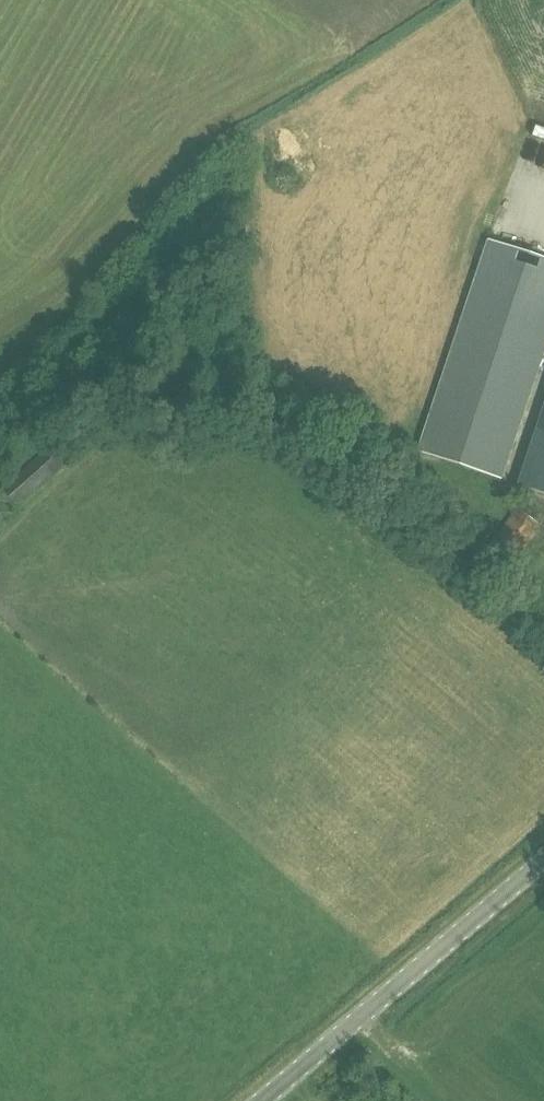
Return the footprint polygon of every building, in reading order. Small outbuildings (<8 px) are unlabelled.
[(418,451),(502,480),(543,355),(543,258),(489,240),(418,451)] [(523,487),(543,493),(543,423),(523,487)] [(18,506),(85,447),(68,430),(3,489),(18,506)] [(541,525),(519,510),(494,547),(516,562),(541,525)]
